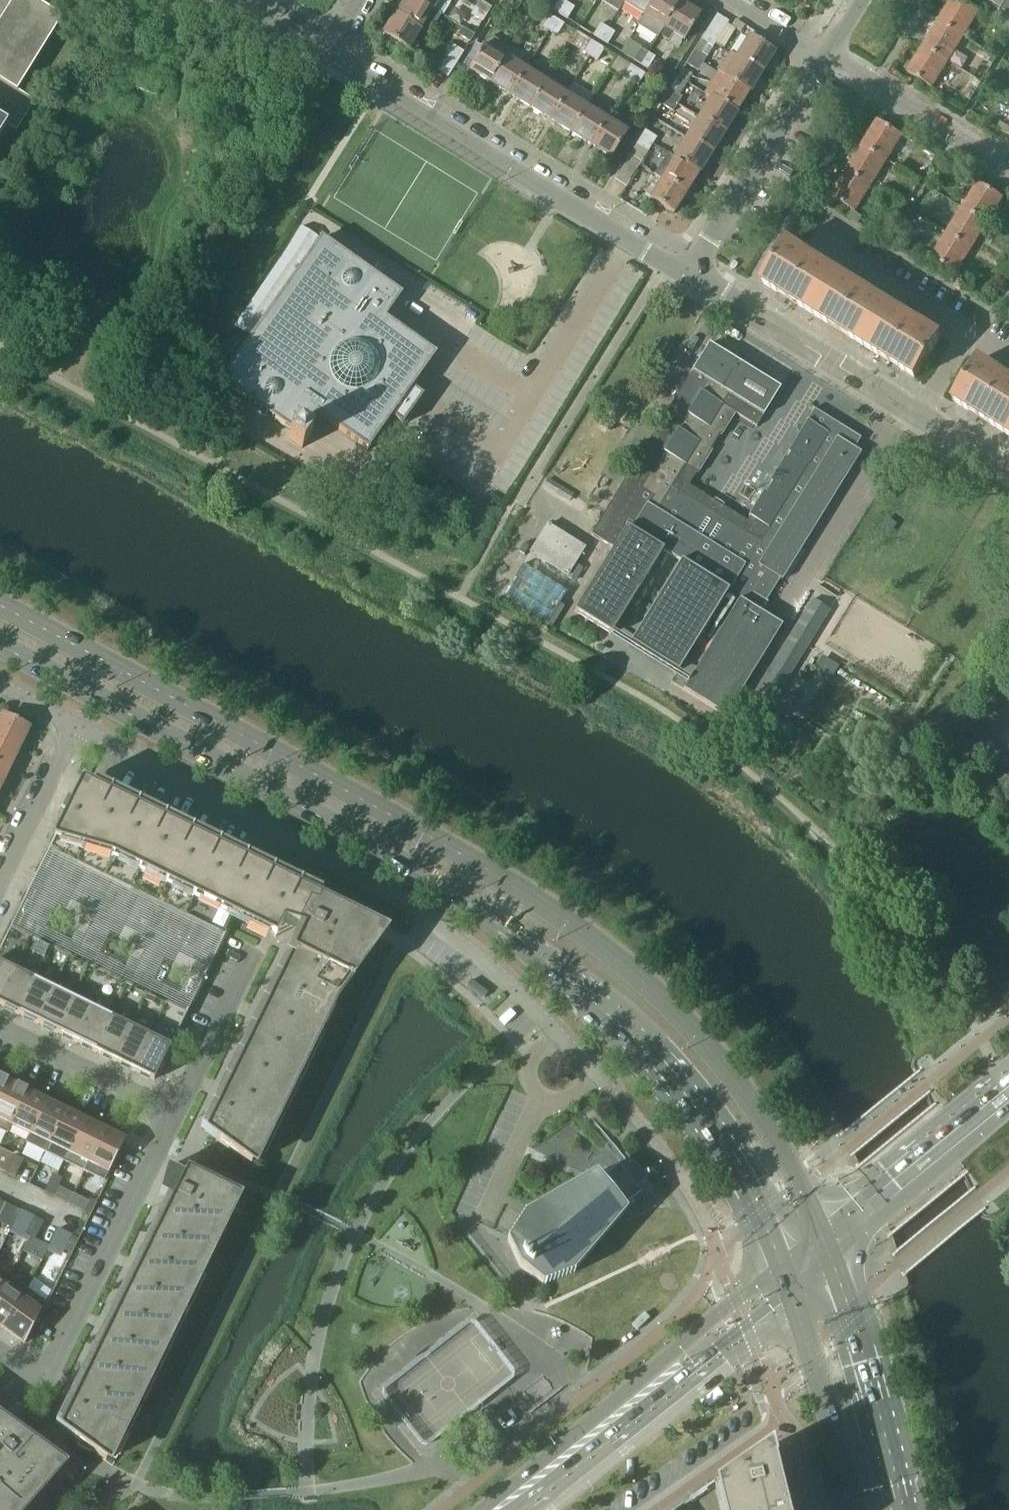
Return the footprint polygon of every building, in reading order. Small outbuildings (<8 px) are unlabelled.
[(18,91),(64,18),(35,0),(0,0),(0,137),(7,125),(16,131),(35,101),(18,91)] [(397,14),(421,29),(429,34),(441,14),(433,8),(420,0),(406,0),(397,14)] [(433,8),(441,14),(443,16),(453,0),(420,0),(433,8)] [(480,0),(476,7),(487,14),(492,7),(480,0)] [(510,5),(517,10),(523,0),(514,0),(510,5)] [(554,10),(561,14),(568,3),(563,0),(560,0),(554,10)] [(608,3),(611,5),(619,10),(624,2),(625,0),(610,0),(608,3)] [(645,14),(654,0),(625,0),(624,2),(645,14)] [(674,0),(654,0),(645,14),(664,27),(679,3),(674,0)] [(963,36),(979,10),(963,0),(951,0),(938,20),(963,36)] [(993,3),(1008,13),(1008,0),(995,0),(993,3)] [(568,3),(561,14),(568,18),(575,7),(568,3)] [(700,16),(679,3),(664,27),(660,35),(669,41),(674,32),(685,39),(700,16)] [(483,21),(487,14),(476,7),(472,14),(483,21)] [(421,29),(397,14),(384,35),(408,50),(421,29)] [(543,26),(550,30),(557,19),(550,15),(543,26)] [(718,15),(706,33),(718,39),(728,23),(729,21),(718,15)] [(564,23),(557,19),(550,30),(557,35),(564,23)] [(938,20),(923,46),(948,61),(963,36),(938,20)] [(600,23),(594,34),(601,39),(608,28),(600,23)] [(470,41),(475,35),(463,28),(459,34),(470,41)] [(608,28),(601,39),(609,43),(615,32),(608,28)] [(706,33),(702,39),(713,46),(718,39),(706,33)] [(490,35),(470,69),(473,71),(477,73),(491,82),(505,58),(511,49),(490,35)] [(738,58),(761,72),(774,51),(751,37),(738,58)] [(584,51),(591,56),(598,44),(591,40),(584,51)] [(605,48),(598,44),(591,56),(598,60),(605,48)] [(453,45),(438,68),(438,69),(449,76),(464,52),(453,45)] [(932,86),(948,61),(923,46),(907,71),(932,86)] [(641,49),(634,60),(641,64),(648,53),(641,49)] [(696,50),(692,56),(703,64),(707,57),(696,50)] [(992,65),(997,57),(986,50),(981,58),(992,65)] [(648,53),(641,64),(648,68),(655,57),(648,53)] [(730,53),(718,73),(749,92),(761,72),(738,58),(730,53)] [(624,76),(631,81),(638,69),(618,56),(617,57),(613,64),(610,69),(624,77),(624,76)] [(692,56),(687,63),(696,69),(699,71),(703,64),(692,56)] [(505,58),(491,82),(505,90),(511,94),(529,65),(521,60),(520,59),(516,65),(505,58)] [(529,65),(511,94),(518,99),(531,107),(546,83),(536,77),(541,69),(530,63),(529,64),(529,65)] [(645,74),(638,69),(631,81),(638,85),(645,74)] [(749,92),(718,73),(705,94),(713,98),(736,113),(749,92)] [(974,79),(971,83),(978,87),(981,83),(974,79)] [(546,83),(531,107),(545,115),(552,119),(566,96),(546,83)] [(671,90),(666,97),(678,104),(682,97),(671,90)] [(566,96),(552,119),(559,123),(572,131),(586,108),(566,96)] [(673,111),(678,104),(666,97),(662,104),(673,111)] [(713,98),(701,118),(724,132),(736,113),(713,98)] [(586,108),(572,131),(586,140),(592,144),(607,121),(606,120),(610,114),(600,108),(596,114),(586,108)] [(701,118),(688,138),(711,153),(724,132),(701,118)] [(904,135),(903,134),(878,119),(862,145),(888,161),(904,135)] [(607,121),(592,144),(599,148),(613,157),(627,133),(607,121)] [(646,130),(641,137),(653,144),(657,137),(646,130)] [(648,151),(653,144),(641,137),(637,144),(648,151)] [(699,173),(711,153),(688,138),(676,158),(699,173)] [(862,145),(847,170),(873,186),(888,161),(862,145)] [(662,180),(663,178),(686,193),(699,173),(676,158),(668,153),(654,175),(662,180)] [(627,186),(628,185),(642,162),(631,155),(615,179),(627,186)] [(873,186),(847,170),(831,195),(857,212),(873,186)] [(663,178),(662,180),(651,199),(674,213),(686,193),(663,178)] [(963,207),(988,223),(1004,197),(979,181),(963,207)] [(963,207),(947,232),(973,247),(988,223),(963,207)] [(852,209),(847,216),(859,223),(863,217),(855,211),(852,209)] [(957,273),(973,247),(947,232),(931,257),(957,273)] [(322,238),(221,380),(246,397),(252,389),(282,410),(276,419),(293,431),(289,437),(302,447),(312,434),(306,429),(317,414),(368,449),(392,416),(403,424),(423,395),(412,387),(436,354),(385,318),(402,294),(377,277),(371,285),(341,264),(347,255),(322,238)] [(942,337),(805,252),(788,242),(786,245),(786,244),(776,260),(777,260),(762,283),(916,378),(940,339),(942,337)] [(236,358),(249,340),(239,333),(226,351),(236,358)] [(595,579),(575,612),(611,635),(663,551),(705,577),(675,625),(654,659),(701,689),(695,698),(726,717),(782,626),(763,615),(765,611),(762,609),(780,579),(782,581),(861,453),(854,449),(857,444),(863,447),(866,442),(813,409),(812,410),(814,411),(787,453),(790,454),(787,459),(785,457),(770,482),(772,483),(766,493),(764,492),(748,516),(751,518),(748,522),(689,485),(696,473),(698,474),(713,450),(711,449),(719,435),(721,437),(735,414),(756,427),(780,389),(709,344),(676,397),(662,419),(626,478),(599,521),(591,535),(612,548),(614,549),(595,579)] [(996,370),(980,360),(978,363),(968,379),(954,402),(1008,436),(1008,378),(996,370)] [(548,478),(543,486),(555,494),(560,486),(548,478)] [(561,486),(556,494),(569,502),(574,494),(561,486)] [(586,547),(547,523),(529,553),(568,576),(586,547)] [(523,565),(503,597),(552,627),(565,607),(560,604),(567,592),(523,565)] [(812,599),(774,661),(792,672),(830,610),(812,599)] [(786,682),(769,671),(747,705),(749,706),(756,710),(762,714),(765,716),(786,682)] [(749,706),(742,719),(754,726),(762,714),(756,710),(749,706)] [(19,747),(29,726),(4,714),(3,717),(0,723),(0,738),(19,747)] [(8,769),(19,747),(0,738),(0,765),(8,769)] [(8,769),(0,765),(0,786),(8,769)] [(66,814),(55,837),(62,839),(62,838),(113,853),(111,858),(140,866),(138,871),(167,879),(165,884),(194,892),(192,898),(221,906),(220,911),(250,920),(275,938),(283,923),(298,928),(262,1001),(263,1002),(271,1006),(216,1119),(213,1117),(212,1117),(207,1115),(201,1127),(216,1139),(217,1139),(237,1154),(251,1164),(254,1158),(263,1130),(266,1133),(268,1130),(264,1128),(279,1106),(279,1107),(281,1104),(276,1102),(292,1081),(293,1079),(289,1076),(304,1055),(305,1055),(306,1053),(302,1050),(317,1029),(318,1029),(331,1002),(357,949),(366,929),(320,906),(285,896),(287,887),(256,872),(80,785),(68,809),(66,814)] [(8,984),(14,971),(0,964),(0,1000),(8,984)] [(0,1000),(0,1006),(14,1012),(17,1014),(27,993),(34,980),(14,971),(8,984),(0,1000)] [(27,993),(17,1014),(19,1015),(33,1022),(37,1024),(47,1003),(53,990),(34,980),(27,993)] [(47,1003),(37,1024),(39,1024),(53,1031),(56,1033),(66,1012),(72,999),(53,990),(47,1003)] [(147,996),(145,1002),(156,1007),(159,1002),(147,996)] [(66,1012),(56,1033),(58,1034),(72,1041),(75,1042),(86,1022),(92,1009),(72,999),(66,1012)] [(86,1022),(75,1042),(77,1043),(91,1050),(95,1052),(105,1031),(111,1018),(92,1009),(86,1022)] [(105,1031),(95,1052),(97,1053),(111,1060),(114,1061),(124,1041),(131,1028),(111,1018),(105,1031)] [(124,1041),(114,1061),(116,1062),(130,1069),(134,1071),(144,1050),(150,1038),(131,1028),(124,1041)] [(144,1050),(134,1071),(135,1072),(154,1081),(159,1071),(164,1060),(170,1047),(150,1038),(144,1050)] [(9,1082),(5,1080),(4,1081),(0,1079),(0,1099),(9,1082)] [(0,1099),(0,1130),(8,1134),(12,1125),(11,1125),(28,1091),(24,1089),(23,1091),(9,1084),(10,1083),(9,1082),(0,1099)] [(11,1125),(12,1125),(31,1134),(48,1101),(43,1099),(43,1100),(29,1093),(29,1092),(28,1091),(11,1125)] [(50,1144),(67,1110),(63,1108),(62,1110),(48,1103),(49,1102),(48,1101),(31,1134),(26,1143),(46,1152),(50,1144)] [(86,1120),(82,1118),(82,1119),(68,1112),(68,1111),(67,1110),(50,1144),(46,1152),(65,1162),(86,1120)] [(88,1121),(86,1120),(65,1162),(85,1171),(106,1129),(102,1127),(101,1129),(87,1122),(88,1121)] [(85,1171),(107,1182),(116,1163),(114,1162),(121,1149),(120,1149),(124,1140),(106,1132),(107,1130),(106,1129),(85,1171)] [(573,1271),(625,1211),(632,1219),(656,1205),(607,1146),(589,1167),(596,1175),(526,1213),(508,1241),(520,1267),(543,1283),(573,1271)] [(14,1155),(10,1164),(15,1166),(20,1168),(24,1160),(14,1155)] [(20,1168),(15,1166),(10,1164),(5,1173),(15,1178),(20,1168)] [(62,1411),(56,1424),(74,1437),(80,1442),(78,1447),(90,1453),(92,1450),(92,1451),(98,1455),(106,1461),(109,1455),(110,1453),(117,1427),(122,1429),(123,1427),(118,1425),(134,1403),(134,1404),(135,1401),(131,1399),(146,1377),(147,1378),(148,1376),(143,1373),(159,1352),(160,1352),(161,1350),(156,1347),(172,1326),(173,1324),(169,1321),(184,1300),(185,1300),(186,1297),(182,1295),(197,1273),(198,1274),(199,1271),(234,1200),(237,1194),(214,1183),(217,1178),(204,1171),(201,1177),(187,1170),(184,1175),(167,1167),(160,1193),(167,1197),(142,1246),(151,1251),(120,1314),(71,1415),(67,1414),(62,1411)] [(49,1183),(54,1185),(58,1187),(63,1179),(53,1174),(49,1183)] [(44,1192),(54,1196),(58,1187),(54,1185),(49,1183),(44,1192)] [(91,1215),(97,1202),(90,1199),(84,1211),(91,1215)] [(34,1217),(30,1226),(40,1231),(44,1222),(34,1217)] [(35,1240),(40,1231),(30,1226),(25,1235),(30,1237),(35,1240)] [(72,1253),(79,1239),(72,1236),(65,1250),(72,1253)] [(49,1246),(35,1240),(30,1237),(23,1251),(41,1260),(49,1246)] [(1,1327),(29,1290),(11,1277),(6,1284),(0,1292),(0,1327),(1,1327)] [(48,1304),(29,1290),(1,1327),(3,1328),(4,1327),(25,1343),(30,1333),(36,1321),(38,1322),(48,1304)] [(20,1507),(21,1509),(28,1498),(40,1483),(47,1475),(63,1462),(60,1460),(41,1445),(44,1442),(33,1432),(29,1437),(15,1426),(11,1433),(0,1423),(0,1509),(17,1509),(20,1507)] [(691,1506),(694,1509),(783,1509),(770,1458),(768,1447),(719,1481),(720,1486),(691,1506)]
